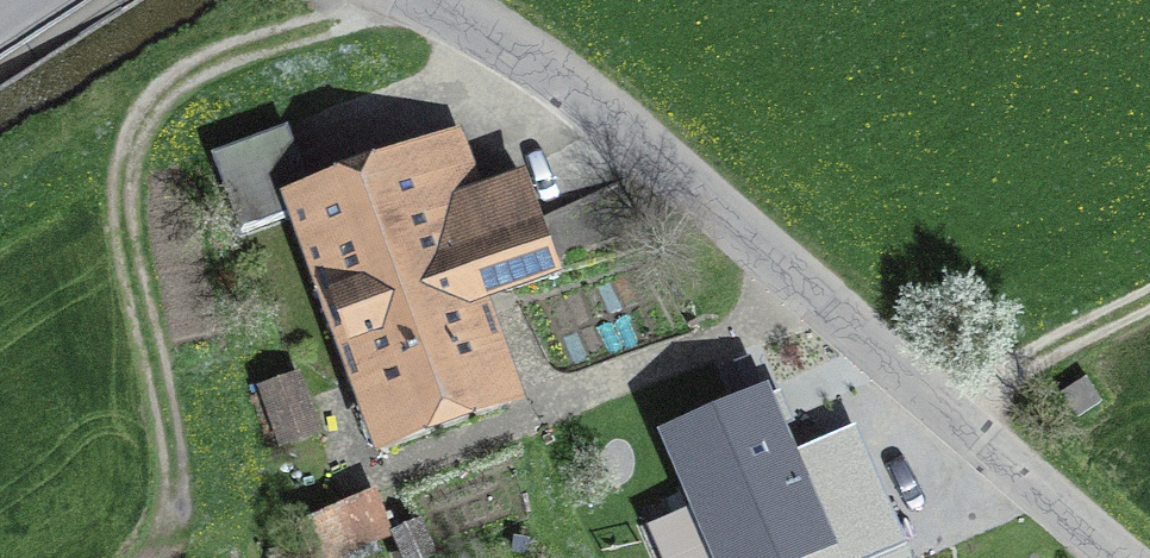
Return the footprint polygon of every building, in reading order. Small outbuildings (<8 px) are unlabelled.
[(217,155),(243,225),(311,200),(285,130),(217,155)] [(459,147),(311,200),(392,430),(497,392),(462,296),(502,281),(506,291),(558,272),(525,182),(477,199),(459,147)] [(718,557),(796,557),(805,555),(806,557),(870,557),(911,543),(864,414),(802,437),(779,373),(666,413),(718,557)] [(261,388),(281,445),(317,432),(297,375),(261,388)] [(1086,378),(1063,393),(1077,417),(1101,402),(1086,378)] [(373,493),(300,520),(311,550),(384,522),(373,493)] [(396,533),(406,557),(412,557),(429,551),(419,524),(396,533)]
